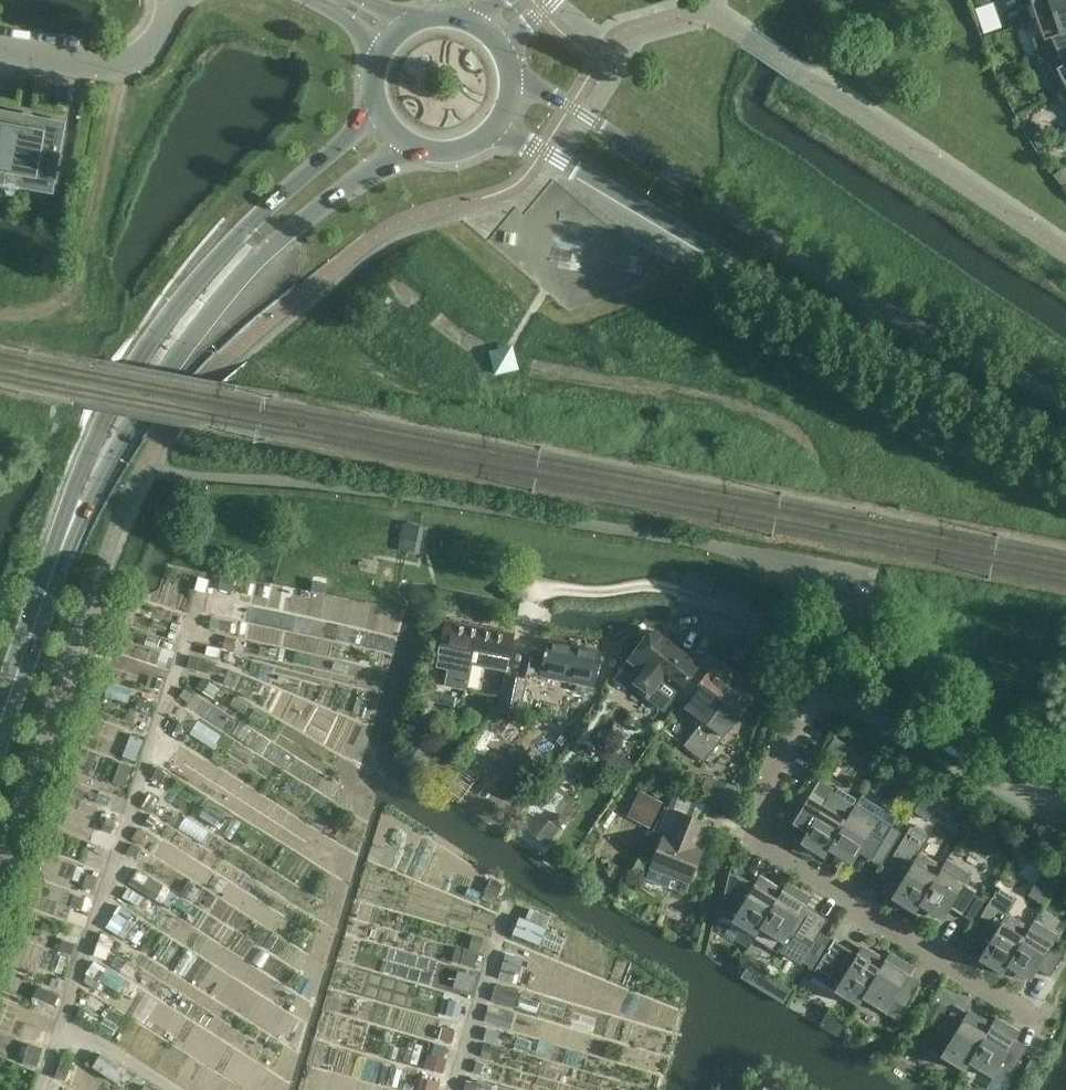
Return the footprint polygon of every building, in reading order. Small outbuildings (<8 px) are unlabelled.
[(1065,9),(1065,0),(1018,0),(1020,7),(1030,4),(1036,19),(1065,9)] [(1036,19),(1041,35),(1032,38),(1039,61),(1044,59),(1065,48),(1065,9),(1036,19)] [(1044,59),(1053,76),(1058,74),(1065,88),(1065,48),(1044,59)] [(24,118),(3,114),(3,115),(0,114),(0,182),(12,184),(24,118)] [(24,118),(12,184),(51,191),(62,125),(44,122),(24,118)] [(1042,134),(1032,140),(1038,149),(1048,144),(1042,134)] [(503,350),(488,356),(491,368),(494,379),(518,374),(513,356),(511,348),(505,350),(504,350),(503,350)] [(414,554),(420,526),(404,523),(398,551),(414,554)] [(219,572),(215,587),(237,592),(240,577),(219,572)] [(448,670),(444,686),(465,690),(467,687),(472,664),(506,671),(506,672),(507,672),(507,671),(509,660),(514,635),(514,634),(513,634),(513,635),(481,628),(480,628),(446,621),(445,621),(445,622),(436,668),(448,670)] [(653,691),(665,675),(682,652),(665,639),(647,663),(643,659),(642,661),(638,658),(633,664),(628,660),(613,680),(625,689),(629,684),(648,698),(653,691)] [(526,675),(567,684),(574,647),(548,642),(545,653),(543,652),(543,655),(531,653),(526,675)] [(593,689),(596,675),(601,652),(574,647),(567,684),(576,685),(575,691),(588,694),(589,688),(593,689)] [(653,691),(648,698),(665,711),(697,669),(699,665),(682,652),(665,675),(653,691)] [(750,704),(709,672),(679,710),(700,725),(683,746),(704,762),(750,704)] [(525,680),(506,676),(501,705),(519,709),(525,680)] [(458,698),(446,694),(443,706),(454,709),(458,698)] [(513,766),(495,792),(512,803),(530,777),(528,776),(532,770),(517,760),(513,766)] [(715,781),(706,777),(697,796),(726,809),(735,788),(716,779),(715,781)] [(818,781),(792,823),(794,824),(807,832),(799,844),(824,859),(828,851),(827,851),(851,813),(850,813),(855,805),(857,800),(834,786),(832,790),(818,781)] [(828,851),(851,865),(859,853),(871,861),(886,835),(874,828),(879,820),(855,805),(850,813),(851,813),(827,851),(828,851)] [(705,823),(678,812),(668,836),(663,834),(650,866),(645,879),(667,888),(673,876),(689,882),(702,851),(695,848),(705,823)] [(537,814),(525,831),(546,846),(559,829),(537,814)] [(914,914),(919,906),(918,906),(942,868),(941,868),(919,854),(928,839),(910,827),(892,857),(897,860),(885,879),(897,887),(890,899),(914,914)] [(639,856),(631,874),(641,878),(646,865),(644,864),(646,859),(639,856)] [(970,876),(945,861),(941,868),(942,868),(918,906),(919,906),(942,921),(949,909),(962,916),(977,891),(965,883),(970,876)] [(755,937),(760,929),(759,929),(782,891),(781,891),(768,882),(766,885),(757,880),(754,884),(742,877),(726,902),(738,910),(731,922),(755,937)] [(781,891),(782,891),(759,929),(760,929),(782,943),(779,948),(801,962),(827,919),(806,906),(809,901),(800,896),(801,893),(786,883),(781,891)] [(1002,975),(1006,968),(1006,967),(1029,930),(1028,929),(1006,915),(1015,900),(997,888),(979,918),(985,921),(973,941),(985,948),(978,960),(1002,975)] [(1033,922),(1028,929),(1029,930),(1006,967),(1006,968),(1030,982),(1037,970),(1049,977),(1065,952),(1053,944),(1057,937),(1033,922)] [(885,961),(884,961),(870,952),(868,955),(859,949),(856,954),(833,940),(808,980),(840,1000),(841,997),(858,1007),(862,999),(885,961)] [(904,963),(889,953),(884,961),(885,961),(862,999),(886,1013),(893,1001),(905,1009),(921,983),(908,976),(911,971),(902,965),(904,963)] [(940,1057),(964,1071),(969,1064),(968,1064),(991,1026),(990,1026),(976,1017),(975,1020),(966,1014),(963,1019),(951,1012),(935,1037),(947,1045),(940,1057)] [(1010,1027),(995,1018),(990,1026),(991,1026),(968,1064),(969,1064),(992,1078),(995,1073),(1011,1083),(1016,1075),(1012,1072),(1027,1048),(1015,1041),(1018,1036),(1009,1030),(1010,1027)]
